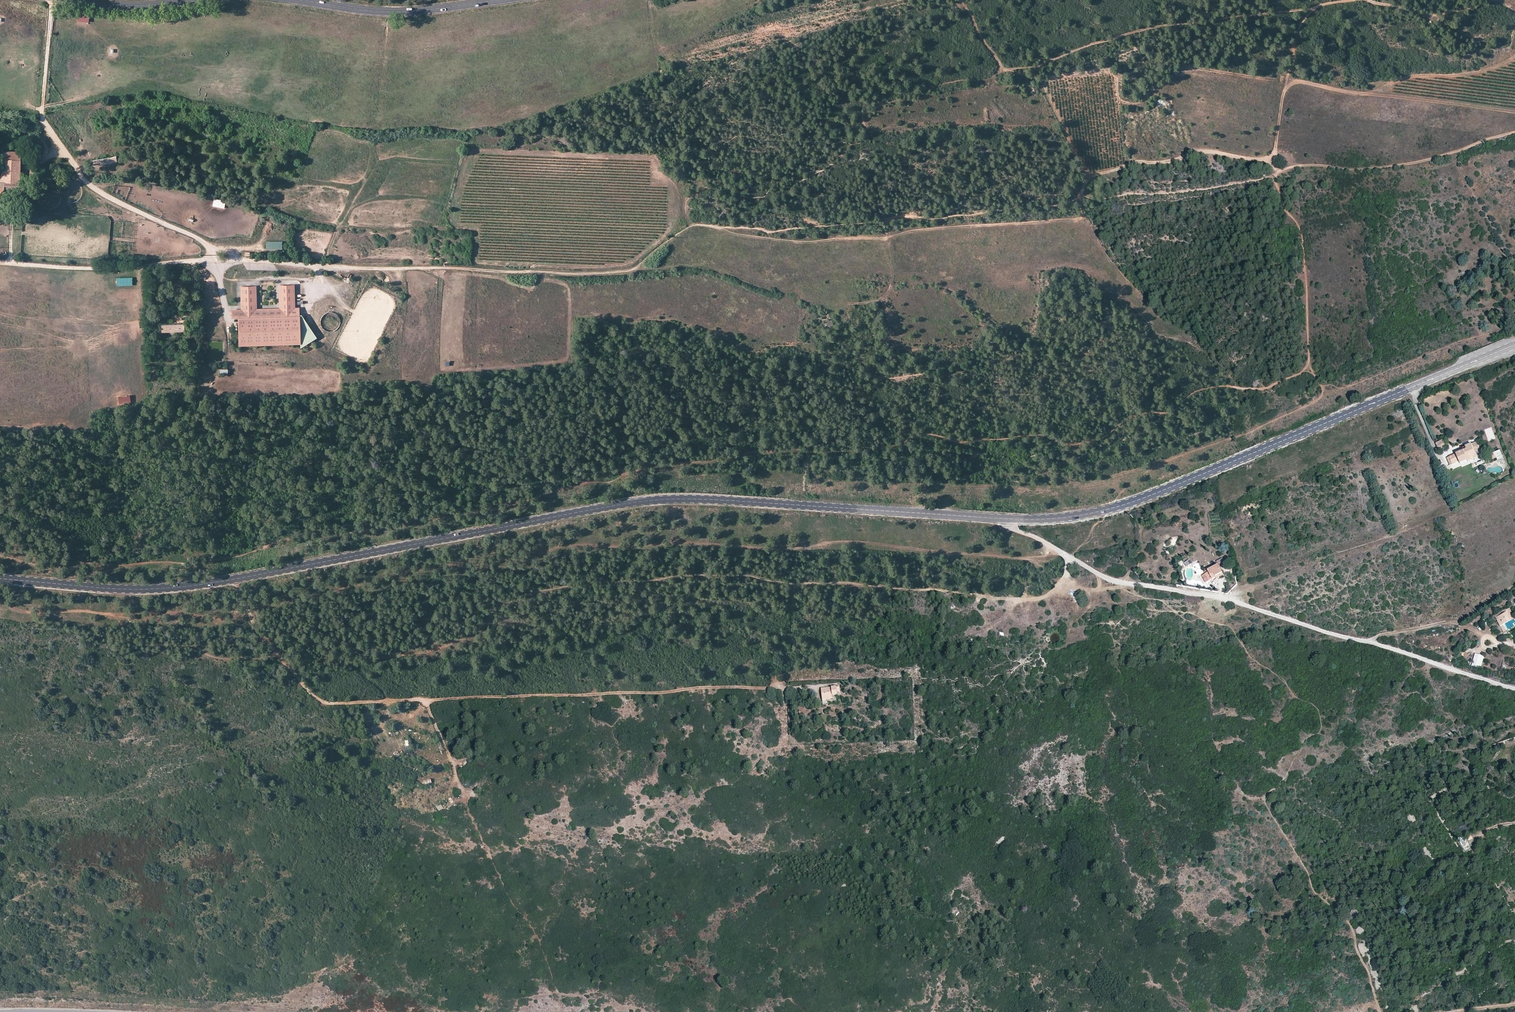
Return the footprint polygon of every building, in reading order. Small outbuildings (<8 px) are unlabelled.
[(88,22),(89,15),(77,13),(76,21),(88,22)] [(20,152),(1,151),(0,168),(0,175),(0,192),(3,189),(19,189),(20,152)] [(93,165),(117,161),(116,156),(92,161),(93,165)] [(224,208),(226,201),(214,198),(213,206),(224,208)] [(133,285),(132,277),(117,278),(117,286),(133,285)] [(295,309),(300,309),(300,308),(296,308),(295,284),(280,284),(280,308),(256,309),(256,285),(248,285),(248,287),(254,286),(255,313),(282,312),(281,286),(294,285),(295,309)] [(242,287),(248,287),(248,285),(240,286),(241,310),(232,310),(232,311),(242,311),(242,287)] [(248,287),(249,344),(302,342),(302,347),(309,342),(309,332),(307,332),(306,328),(307,327),(306,324),(300,324),(300,314),(300,309),(295,309),(294,285),(281,286),(282,312),(255,313),(254,286),(248,287)] [(249,344),(248,287),(242,287),(242,311),(232,311),(232,317),(238,317),(239,344),(249,344)] [(132,299),(132,291),(116,292),(116,300),(132,299)] [(309,332),(309,342),(317,337),(303,315),(300,314),(300,324),(306,324),(307,327),(306,328),(307,332),(309,332)] [(184,330),(184,323),(161,323),(161,331),(184,330)] [(119,404),(131,401),(129,394),(118,397),(119,404)] [(1491,427),(1484,429),(1488,441),(1496,438),(1491,427)] [(1436,443),(1439,451),(1447,447),(1443,440),(1436,443)] [(1477,457),(1476,454),(1481,452),(1477,442),(1466,447),(1467,449),(1447,458),(1450,465),(1460,461),(1461,463),(1469,460),(1477,457)] [(1502,455),(1500,450),(1484,457),(1486,462),(1502,455)] [(1482,456),(1481,452),(1476,454),(1477,457),(1469,460),(1469,462),(1482,456)] [(1204,585),(1224,576),(1218,565),(1208,570),(1209,573),(1204,575),(1206,579),(1202,581),(1204,585)] [(1216,581),(1219,592),(1226,590),(1224,579),(1216,581)] [(1510,609),(1507,610),(1493,617),(1494,619),(1497,618),(1504,632),(1507,631),(1505,627),(1506,627),(1508,630),(1514,627),(1514,626),(1514,624),(1514,623),(1514,619),(1510,609)] [(1481,662),(1483,657),(1475,654),(1473,659),(1475,660),(1473,666),(1476,667),(1479,661),(1481,662)] [(837,694),(837,693),(840,692),(839,687),(821,689),(822,700),(833,699),(832,695),(837,694)] [(467,791),(469,797),(476,795),(474,789),(467,791)] [(1466,838),(1460,842),(1465,851),(1471,848),(1466,838)]
